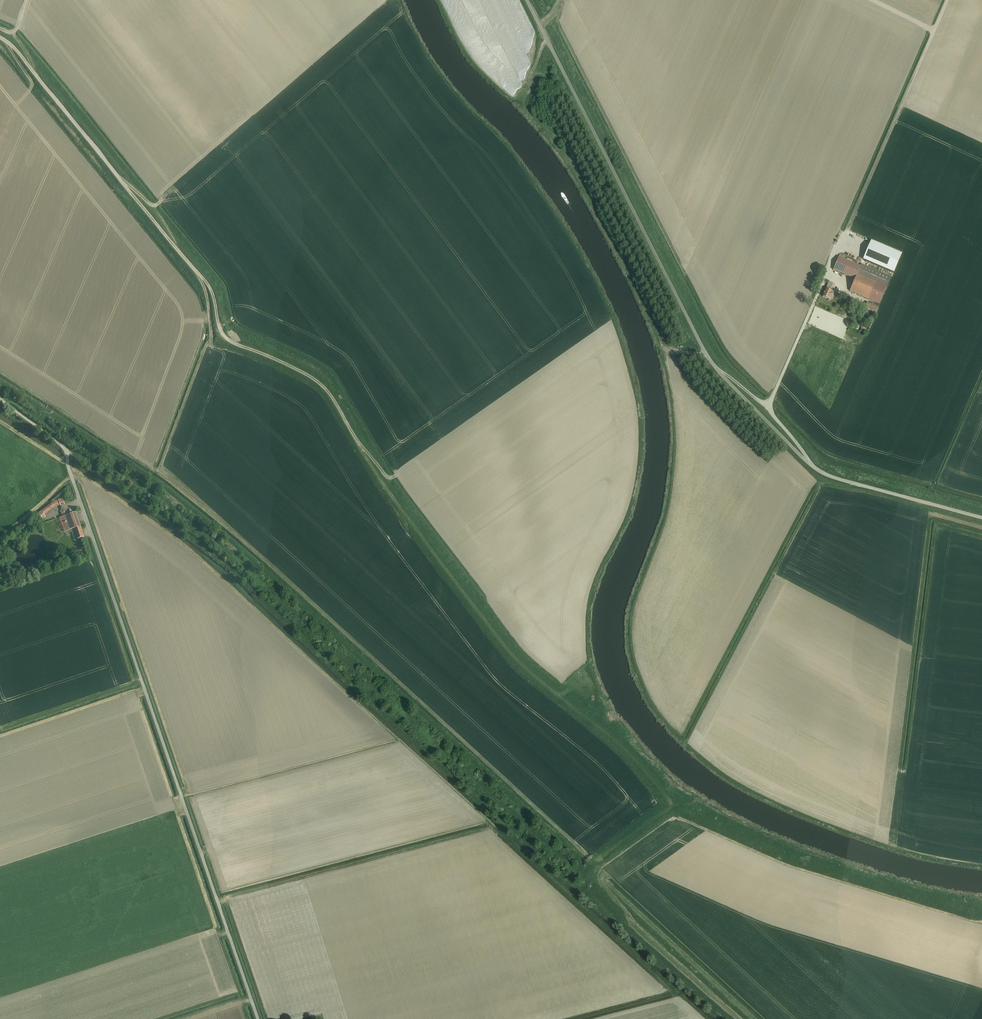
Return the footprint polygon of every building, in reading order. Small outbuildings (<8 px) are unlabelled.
[(871,240),(863,259),(892,272),(900,253),(871,240)] [(861,264),(860,266),(841,258),(842,256),(839,255),(833,270),(855,279),(849,291),(879,304),(890,277),(861,264)] [(832,284),(829,282),(822,296),(828,299),(828,298),(832,300),(835,293),(829,290),(832,284)] [(878,307),(867,302),(863,311),(874,316),(878,307)] [(52,504),(39,513),(43,519),(46,517),(44,515),(55,507),(61,505),(64,504),(62,499),(54,501),(54,503),(52,504)] [(63,532),(70,530),(73,529),(75,534),(76,534),(77,537),(83,535),(76,513),(67,516),(65,511),(61,513),(63,517),(59,519),(63,532)]
